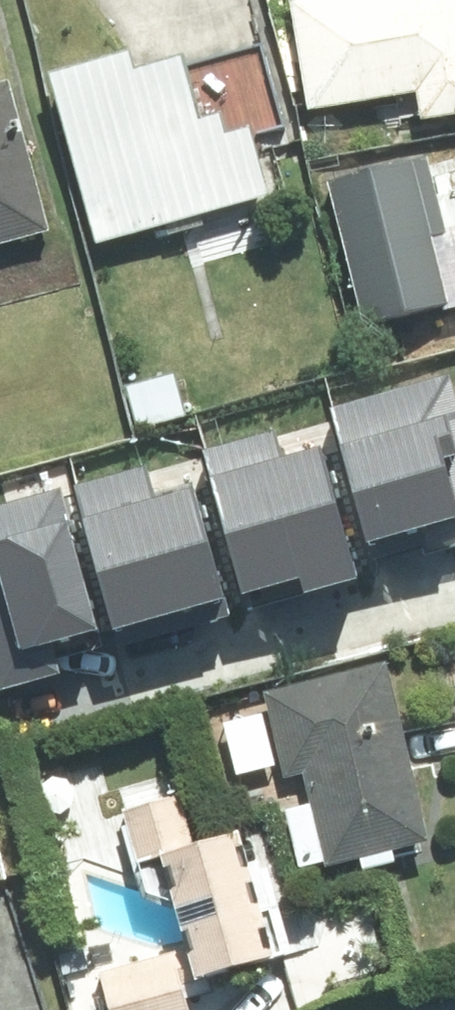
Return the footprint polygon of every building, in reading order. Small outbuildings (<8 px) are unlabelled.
[(454,124),(454,0),(313,0),(300,2),(320,113),(431,93),(437,127),(454,124)] [(145,46),(66,64),(106,236),(289,194),(269,109),(218,121),(205,62),(151,75),(145,46)] [(18,75),(0,79),(0,248),(58,233),(18,75)] [(454,307),(454,263),(446,229),(454,226),(454,178),(448,151),(339,179),(377,327),(454,307)] [(332,406),(374,558),(422,545),(425,555),(454,547),(454,397),(449,374),(332,406)] [(192,413),(181,375),(134,387),(145,426),(192,413)] [(251,605),(355,576),(319,445),(278,456),(272,432),(208,449),(251,605)] [(144,468),(78,487),(122,644),(228,614),(191,485),(151,496),(144,468)] [(58,492),(0,508),(0,684),(1,688),(59,672),(56,659),(101,647),(58,492)] [(288,775),(312,769),(321,803),(298,810),(315,873),(446,838),(396,656),(266,691),(288,775)] [(195,797),(127,816),(141,866),(171,858),(205,977),(302,950),(266,822),(206,838),(195,797)] [(17,878),(1,799),(0,799),(0,882),(17,878)] [(75,977),(81,1009),(193,1009),(183,956),(75,977)]
